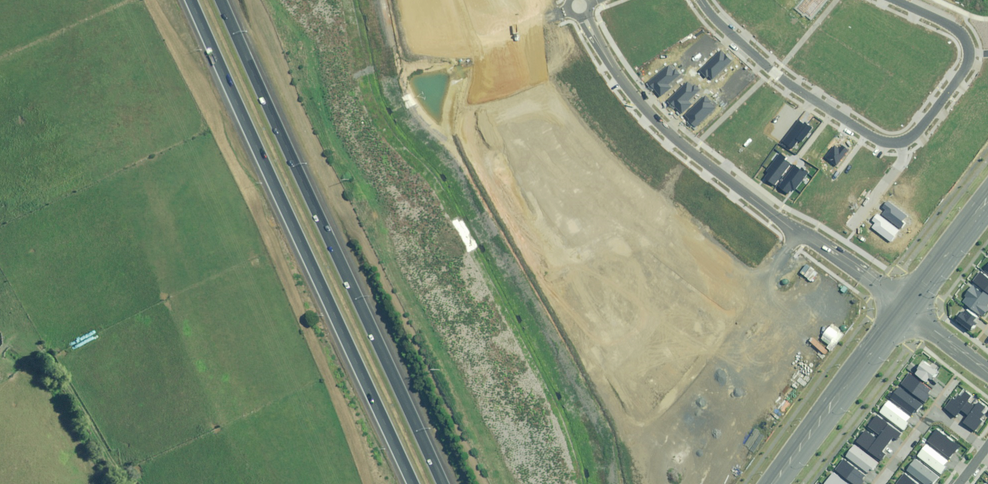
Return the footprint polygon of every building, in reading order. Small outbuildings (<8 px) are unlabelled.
[(720,50),(698,70),(706,79),(709,76),(712,79),(731,61),(720,50)] [(681,75),(671,65),(647,83),(659,97),(671,88),(668,85),(681,75)] [(693,87),(688,82),(668,101),(682,113),(692,104),(688,101),(699,91),(695,85),(693,87)] [(717,106),(705,96),(684,116),(695,127),(717,106)] [(803,142),(814,127),(807,121),(806,123),(801,119),(784,141),(793,149),(800,140),(803,142)] [(838,165),(851,149),(844,144),(841,148),(836,144),(827,157),(838,165)] [(788,158),(781,152),(767,171),(769,173),(765,178),(775,185),(792,163),(787,159),(788,158)] [(796,191),(810,172),(803,166),(802,168),(797,164),(780,186),(789,193),(793,189),(796,191)] [(905,220),(909,215),(889,200),(884,207),(887,209),(883,214),(903,229),(908,223),(905,220)] [(893,242),(901,230),(879,213),(873,220),(876,222),(873,227),(893,242)] [(960,320),(974,331),(980,323),(977,321),(981,316),(970,308),(967,312),(966,312),(960,320)] [(922,370),(919,374),(929,381),(932,377),(935,380),(942,372),(927,361),(921,369),(922,370)] [(911,372),(903,383),(926,402),(931,395),(929,394),(933,389),(911,372)] [(924,404),(900,386),(892,397),(913,414),(917,409),(919,411),(924,404)] [(954,398),(946,408),(958,417),(964,410),(967,412),(973,404),(969,401),(973,396),(966,391),(962,396),(960,394),(956,399),(954,398)] [(890,400),(881,411),(905,429),(910,423),(908,421),(911,417),(890,400)] [(964,421),(976,431),(984,421),(982,419),(986,414),(984,412),(987,407),(980,402),(977,407),(973,404),(967,412),(970,414),(964,421)] [(903,433),(879,415),(870,426),(882,435),(880,437),(890,444),(895,437),(898,439),(903,433)] [(929,440),(951,457),(954,453),(956,454),(962,447),(938,429),(929,440)] [(867,430),(858,442),(882,460),(888,454),(885,451),(890,444),(880,437),(879,439),(867,430)] [(856,444),(847,456),(869,473),(872,468),(875,470),(880,463),(856,444)] [(946,466),(949,462),(927,444),(918,456),(938,471),(942,474),(947,467),(946,466)] [(836,470),(854,483),(864,483),(866,481),(863,479),(866,475),(845,458),(836,470)] [(926,483),(931,483),(933,482),(934,483),(940,477),(916,458),(907,470),(926,483)] [(825,483),(827,483),(852,483),(834,471),(825,483)] [(905,473),(896,483),(919,483),(905,473)]
